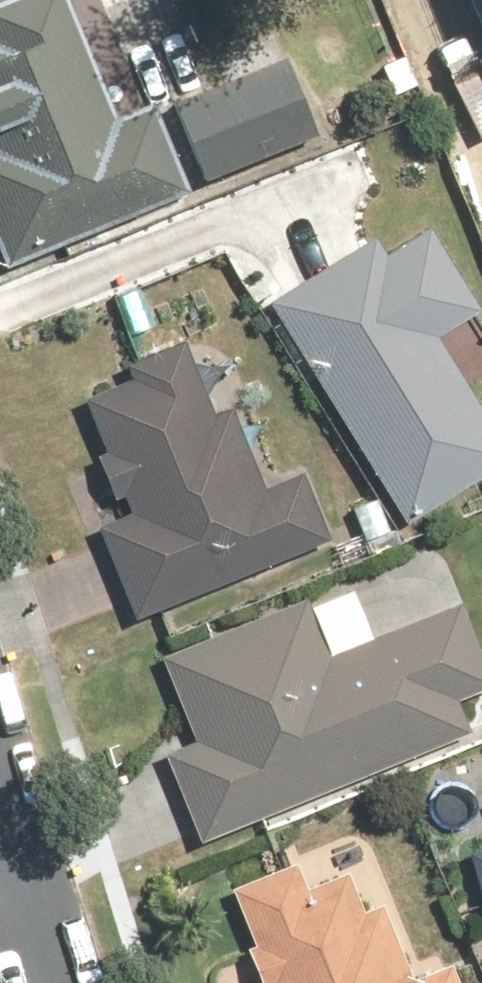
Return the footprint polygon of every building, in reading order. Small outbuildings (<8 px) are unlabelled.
[(10,254),(184,185),(154,108),(119,122),(70,0),(0,0),(0,228),(10,254)] [(299,55),(179,103),(211,182),(331,133),(299,55)] [(272,307),(414,519),(481,474),(481,396),(441,334),(481,308),(432,233),(394,257),(380,236),(272,307)] [(103,525),(137,616),(339,542),(314,475),(271,491),(238,402),(223,407),(196,335),(131,359),(142,389),(93,407),(133,514),(103,525)] [(200,833),(470,728),(457,696),(481,687),(481,655),(462,605),(333,655),(311,598),(163,655),(194,736),(166,747),(200,833)] [(458,955),(412,972),(387,906),(363,915),(348,874),(306,890),(297,868),(240,889),(276,982),(469,982),(458,955)]
